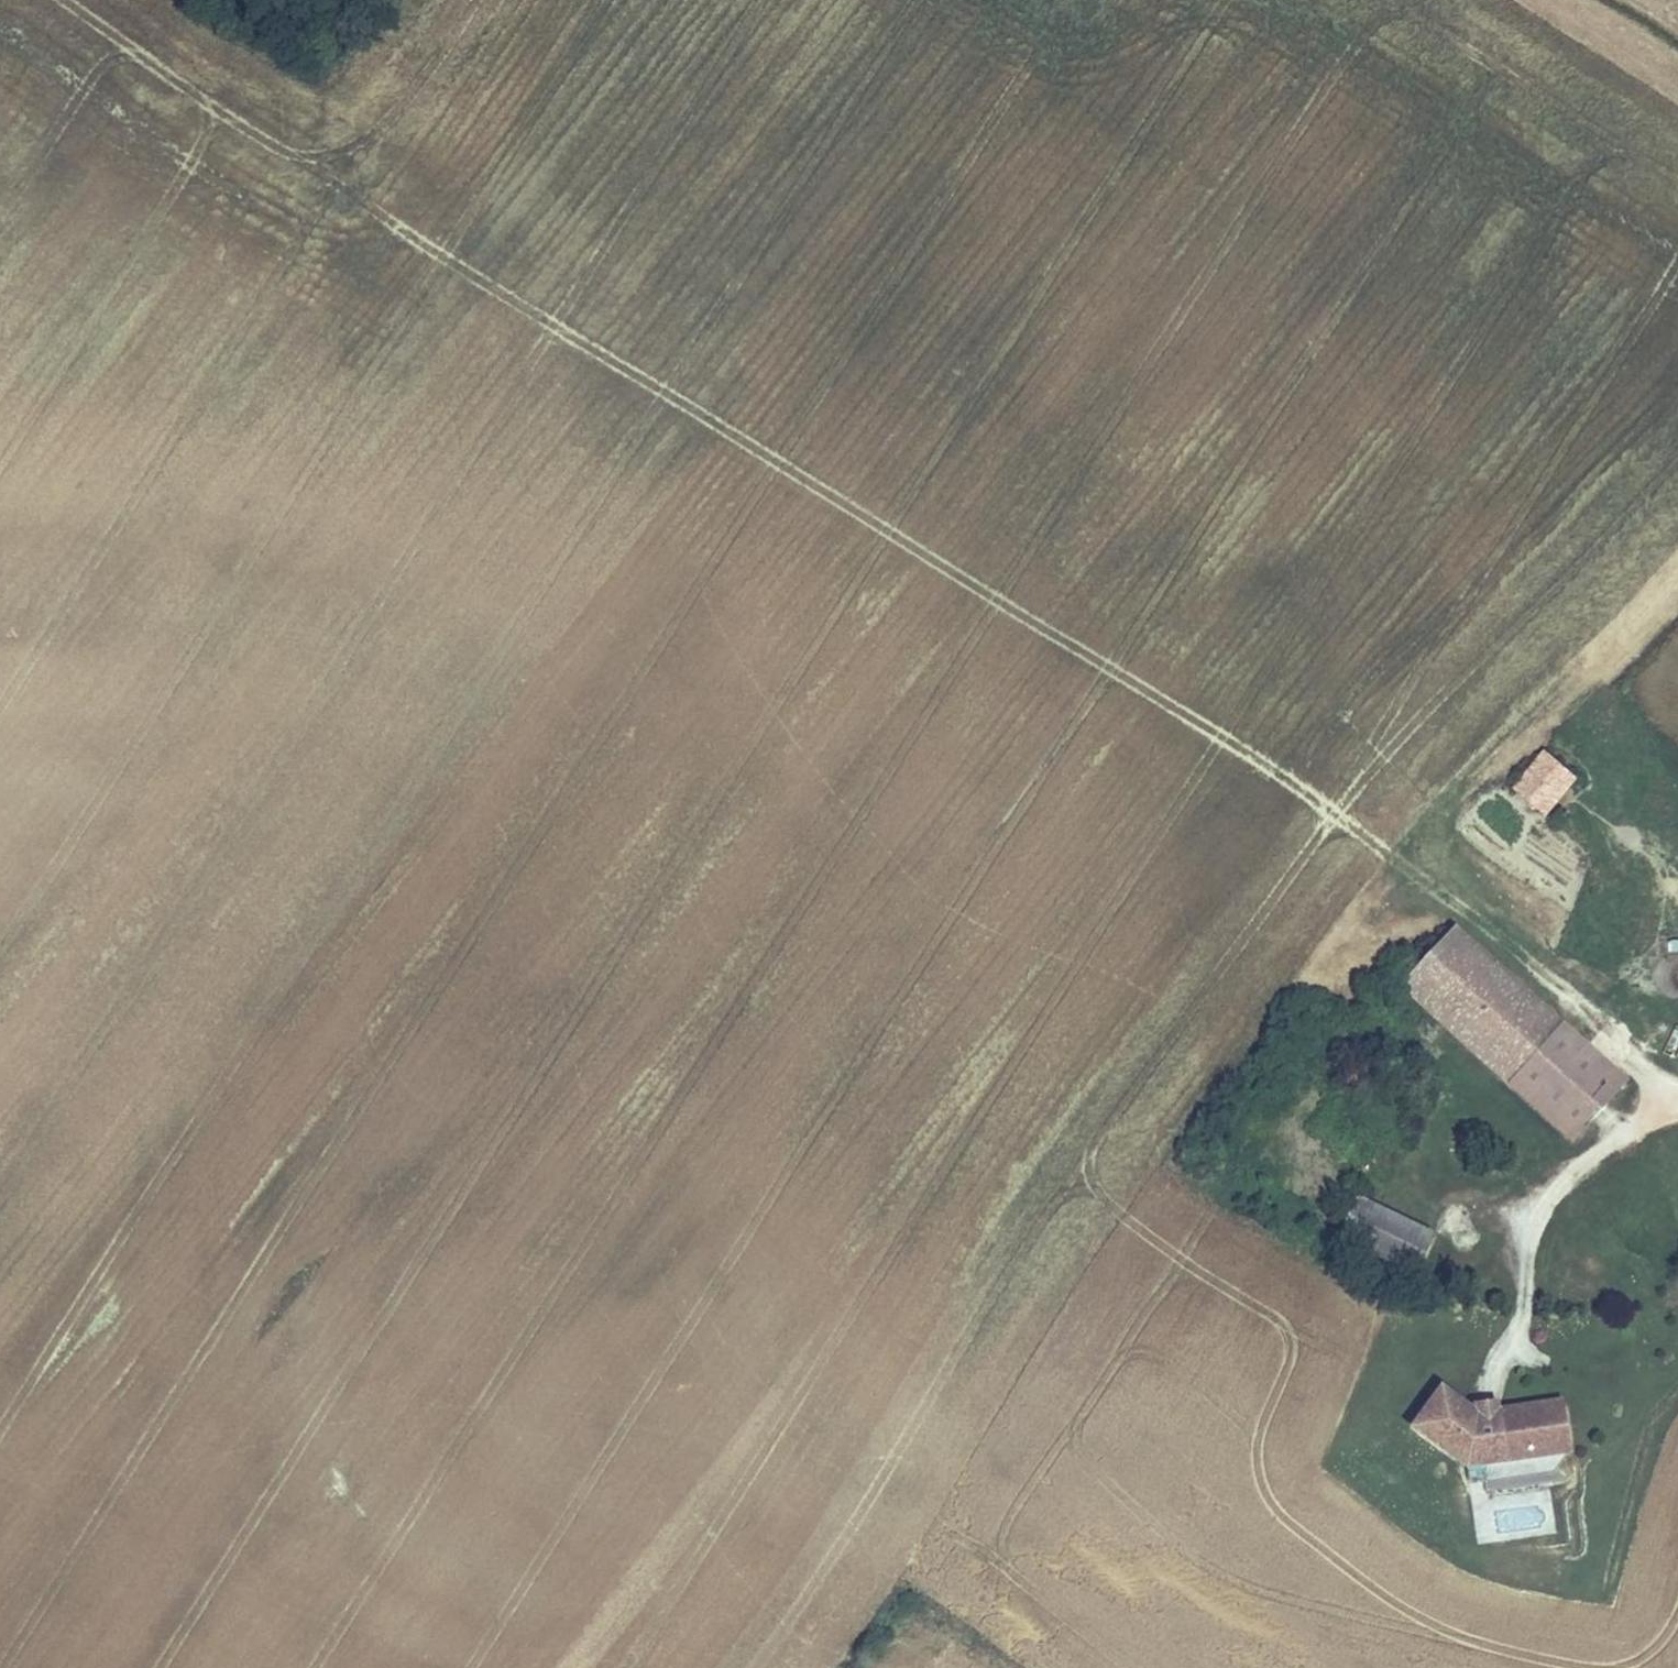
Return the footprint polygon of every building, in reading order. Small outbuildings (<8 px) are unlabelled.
[(1545,756),(1515,792),(1548,818),(1577,783),(1545,756)] [(1402,985),(1426,1008),(1441,994),(1496,1050),(1484,1062),(1513,1087),(1567,1020),(1457,924),(1402,985)] [(1441,994),(1426,1008),(1484,1062),(1496,1050),(1441,994)] [(1567,1020),(1513,1087),(1576,1146),(1630,1081),(1567,1020)] [(1436,1230),(1359,1191),(1336,1237),(1414,1276),(1436,1230)] [(1555,1454),(1546,1399),(1501,1406),(1500,1397),(1475,1400),(1475,1404),(1445,1380),(1412,1424),(1469,1466),(1555,1454)] [(1564,1396),(1546,1399),(1555,1454),(1573,1451),(1564,1396)] [(1486,1492),(1534,1492),(1534,1465),(1486,1465),(1486,1492)] [(1479,1541),(1496,1538),(1485,1475),(1467,1478),(1479,1541)]
